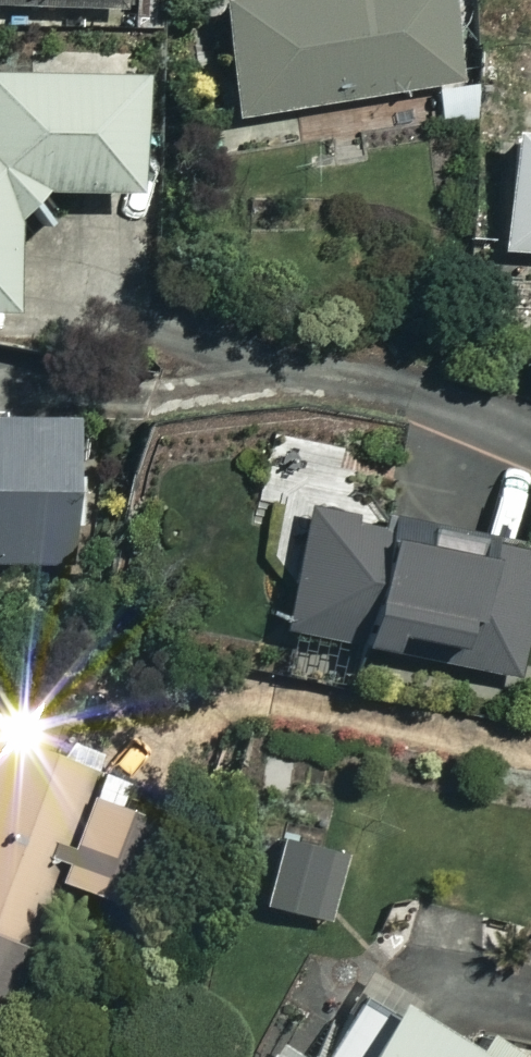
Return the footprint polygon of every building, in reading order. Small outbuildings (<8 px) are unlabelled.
[(431,0),(210,0),(228,112),(443,75),(431,0)] [(0,51),(0,176),(124,175),(124,51),(0,51)] [(500,123),(496,248),(530,249),(530,124),(500,123)] [(0,407),(0,557),(63,559),(68,409),(0,407)] [(530,565),(530,544),(522,542),(530,501),(530,467),(410,440),(393,512),(306,492),(278,613),(508,666),(530,565)] [(0,726),(0,962),(31,866),(96,887),(134,770),(0,726)] [(324,838),(275,826),(256,905),(305,917),(324,838)] [(519,1052),(472,1023),(466,1033),(322,944),(252,1056),(516,1056),(519,1052)]
